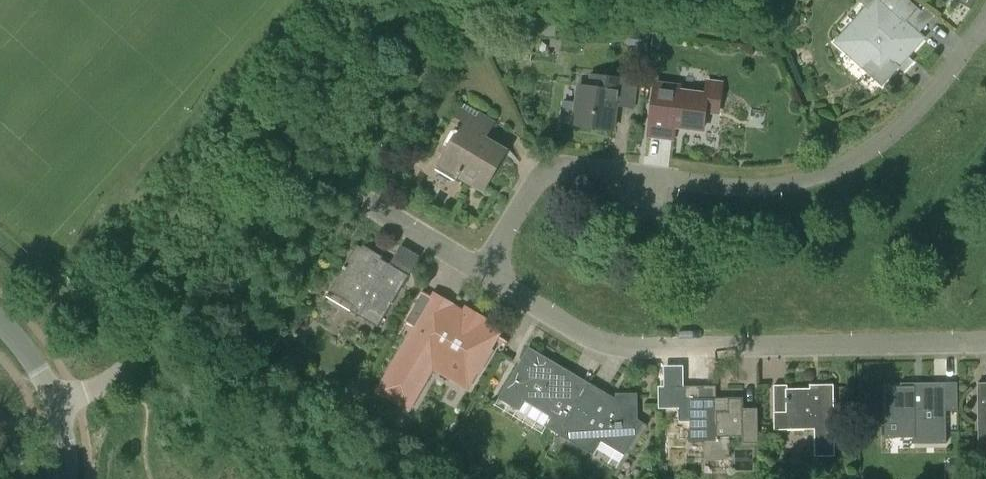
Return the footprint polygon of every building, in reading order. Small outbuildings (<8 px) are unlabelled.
[(859,0),(868,9),(863,15),(870,22),(860,33),(853,26),(837,43),(866,67),(865,68),(882,83),(897,66),(896,65),(906,54),(907,55),(922,38),(905,23),(916,11),(904,0),(859,0)] [(531,18),(519,17),(517,33),(529,34),(531,18)] [(631,30),(629,47),(648,50),(650,33),(631,30)] [(662,35),(653,33),(651,46),(660,47),(662,35)] [(579,85),(576,111),(574,126),(613,131),(616,105),(633,107),(637,81),(591,75),(590,86),(579,85)] [(680,89),(657,86),(650,137),(673,141),(675,128),(703,132),(705,112),(718,114),(722,86),(708,84),(707,97),(679,93),(680,89)] [(453,124),(462,129),(438,168),(458,180),(460,178),(482,192),(505,153),(483,140),(494,122),(465,105),(453,124)] [(411,272),(420,253),(400,244),(391,263),(411,272)] [(378,328),(409,277),(358,246),(334,286),(357,300),(351,312),(378,328)] [(460,319),(448,312),(452,305),(434,295),(432,298),(421,292),(404,321),(415,328),(377,392),(409,410),(433,368),(467,388),(478,371),(479,372),(491,351),(490,350),(500,333),(483,323),(485,320),(466,309),(460,319)] [(545,427),(560,436),(591,385),(529,347),(498,399),(517,410),(526,394),(555,412),(545,427)] [(977,383),(978,444),(985,444),(985,383),(977,383)] [(915,391),(915,387),(886,388),(886,422),(914,422),(914,444),(946,444),(945,384),(922,384),(922,391),(915,391)] [(607,394),(591,385),(560,436),(593,455),(601,442),(624,456),(638,434),(639,420),(637,394),(616,394),(615,404),(605,398),(607,394)] [(774,429),(815,429),(815,458),(836,457),(835,438),(834,385),(818,385),(818,389),(787,389),(787,386),(774,386),(774,429)] [(716,386),(684,386),(684,430),(690,430),(690,440),(706,440),(706,457),(730,456),(730,438),(742,438),(742,444),(758,444),(758,409),(743,409),(743,398),(728,398),(728,402),(716,403),(716,386)] [(668,435),(659,435),(659,461),(667,460),(666,444),(668,444),(668,435)]
